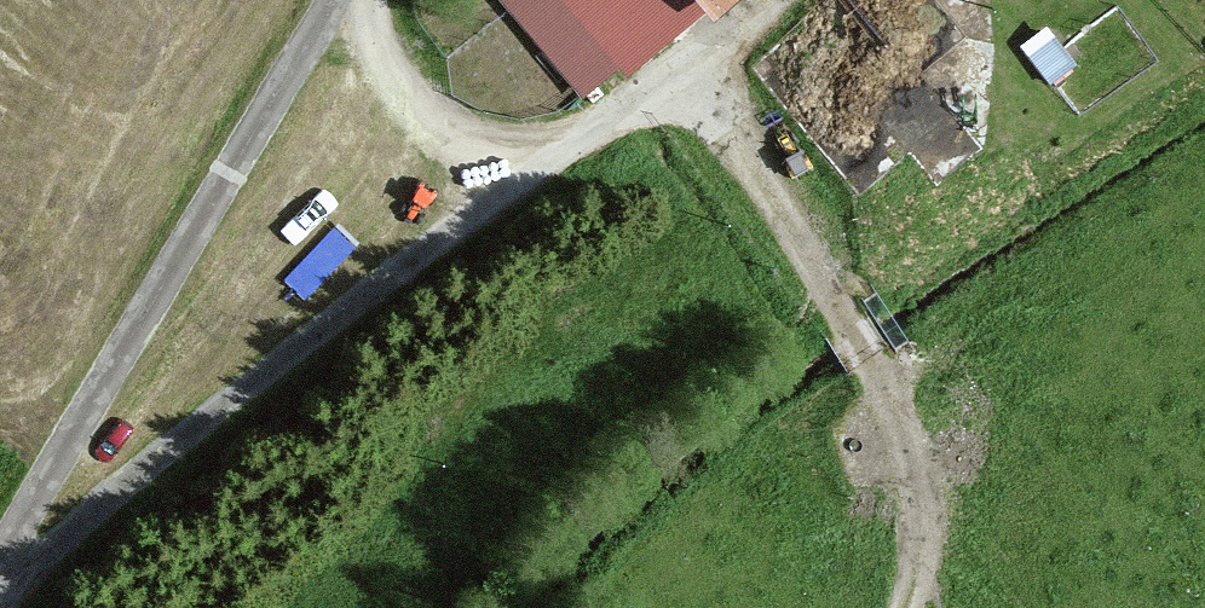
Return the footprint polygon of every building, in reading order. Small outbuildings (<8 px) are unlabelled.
[(567,90),(681,0),(496,0),(567,90)]
